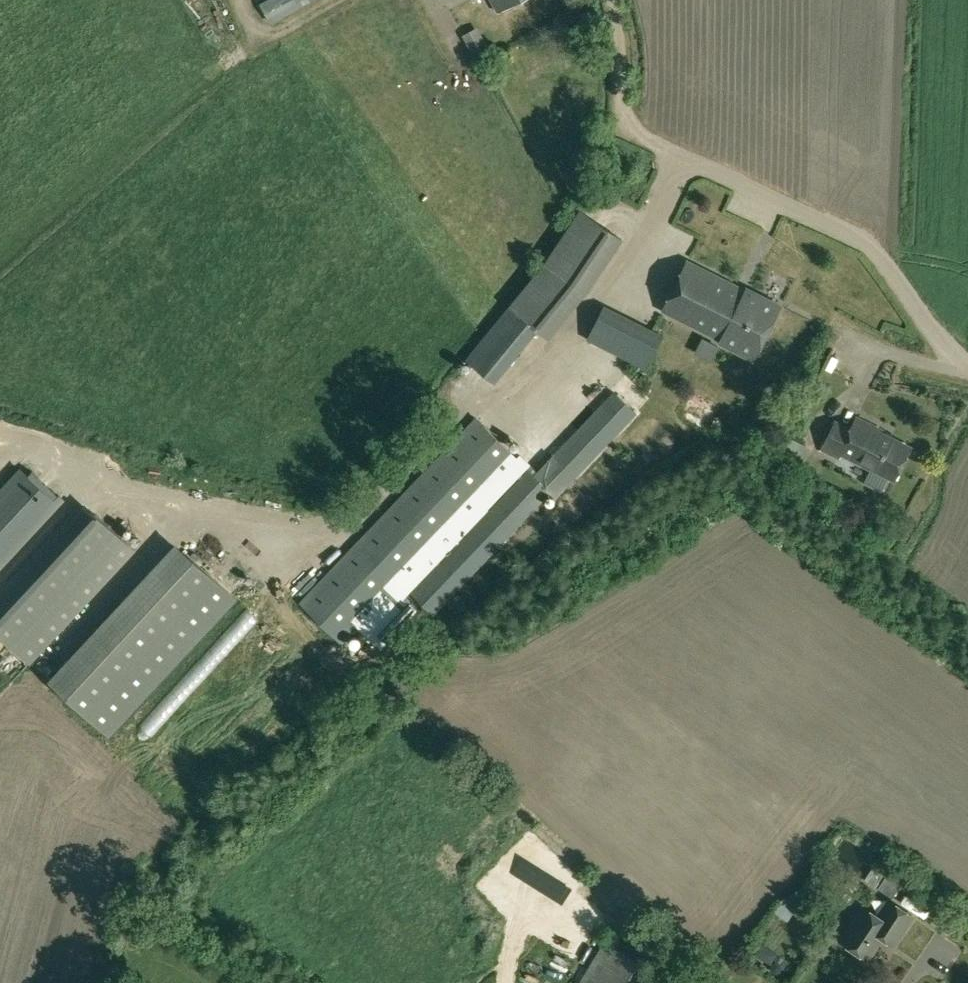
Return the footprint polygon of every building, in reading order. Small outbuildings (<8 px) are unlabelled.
[(280,25),(318,6),(315,0),(301,0),(274,14),(280,25)] [(497,11),(518,0),(491,0),(497,11)] [(478,26),(463,34),(478,62),(493,54),(478,26)] [(621,238),(580,210),(547,259),(465,358),(495,384),(539,330),(549,339),(583,297),(588,291),(599,273),(611,255),(610,255),(621,238)] [(746,291),(688,261),(663,310),(721,340),(720,342),(753,360),(781,306),(747,289),(746,291)] [(646,369),(664,335),(604,305),(586,339),(646,369)] [(557,498),(638,413),(615,390),(534,474),(529,468),(411,592),(434,615),(551,493),(557,498)] [(342,644),(519,458),(476,417),(299,602),(342,644)] [(834,424),(820,449),(836,458),(837,455),(870,471),(863,486),(881,494),(888,480),(891,482),(908,450),(878,434),(880,432),(855,419),(849,432),(834,424)] [(784,436),(775,455),(801,469),(811,449),(784,436)] [(61,504),(21,467),(0,489),(0,570),(61,504)] [(133,548),(93,511),(0,611),(0,635),(27,661),(133,548)] [(238,599),(175,544),(46,680),(109,737),(238,599)] [(884,882),(879,888),(893,898),(898,891),(884,882)] [(841,940),(868,958),(882,937),(894,944),(913,916),(889,900),(878,917),(864,907),(841,940)] [(605,940),(579,982),(652,982),(659,973),(605,940)]
